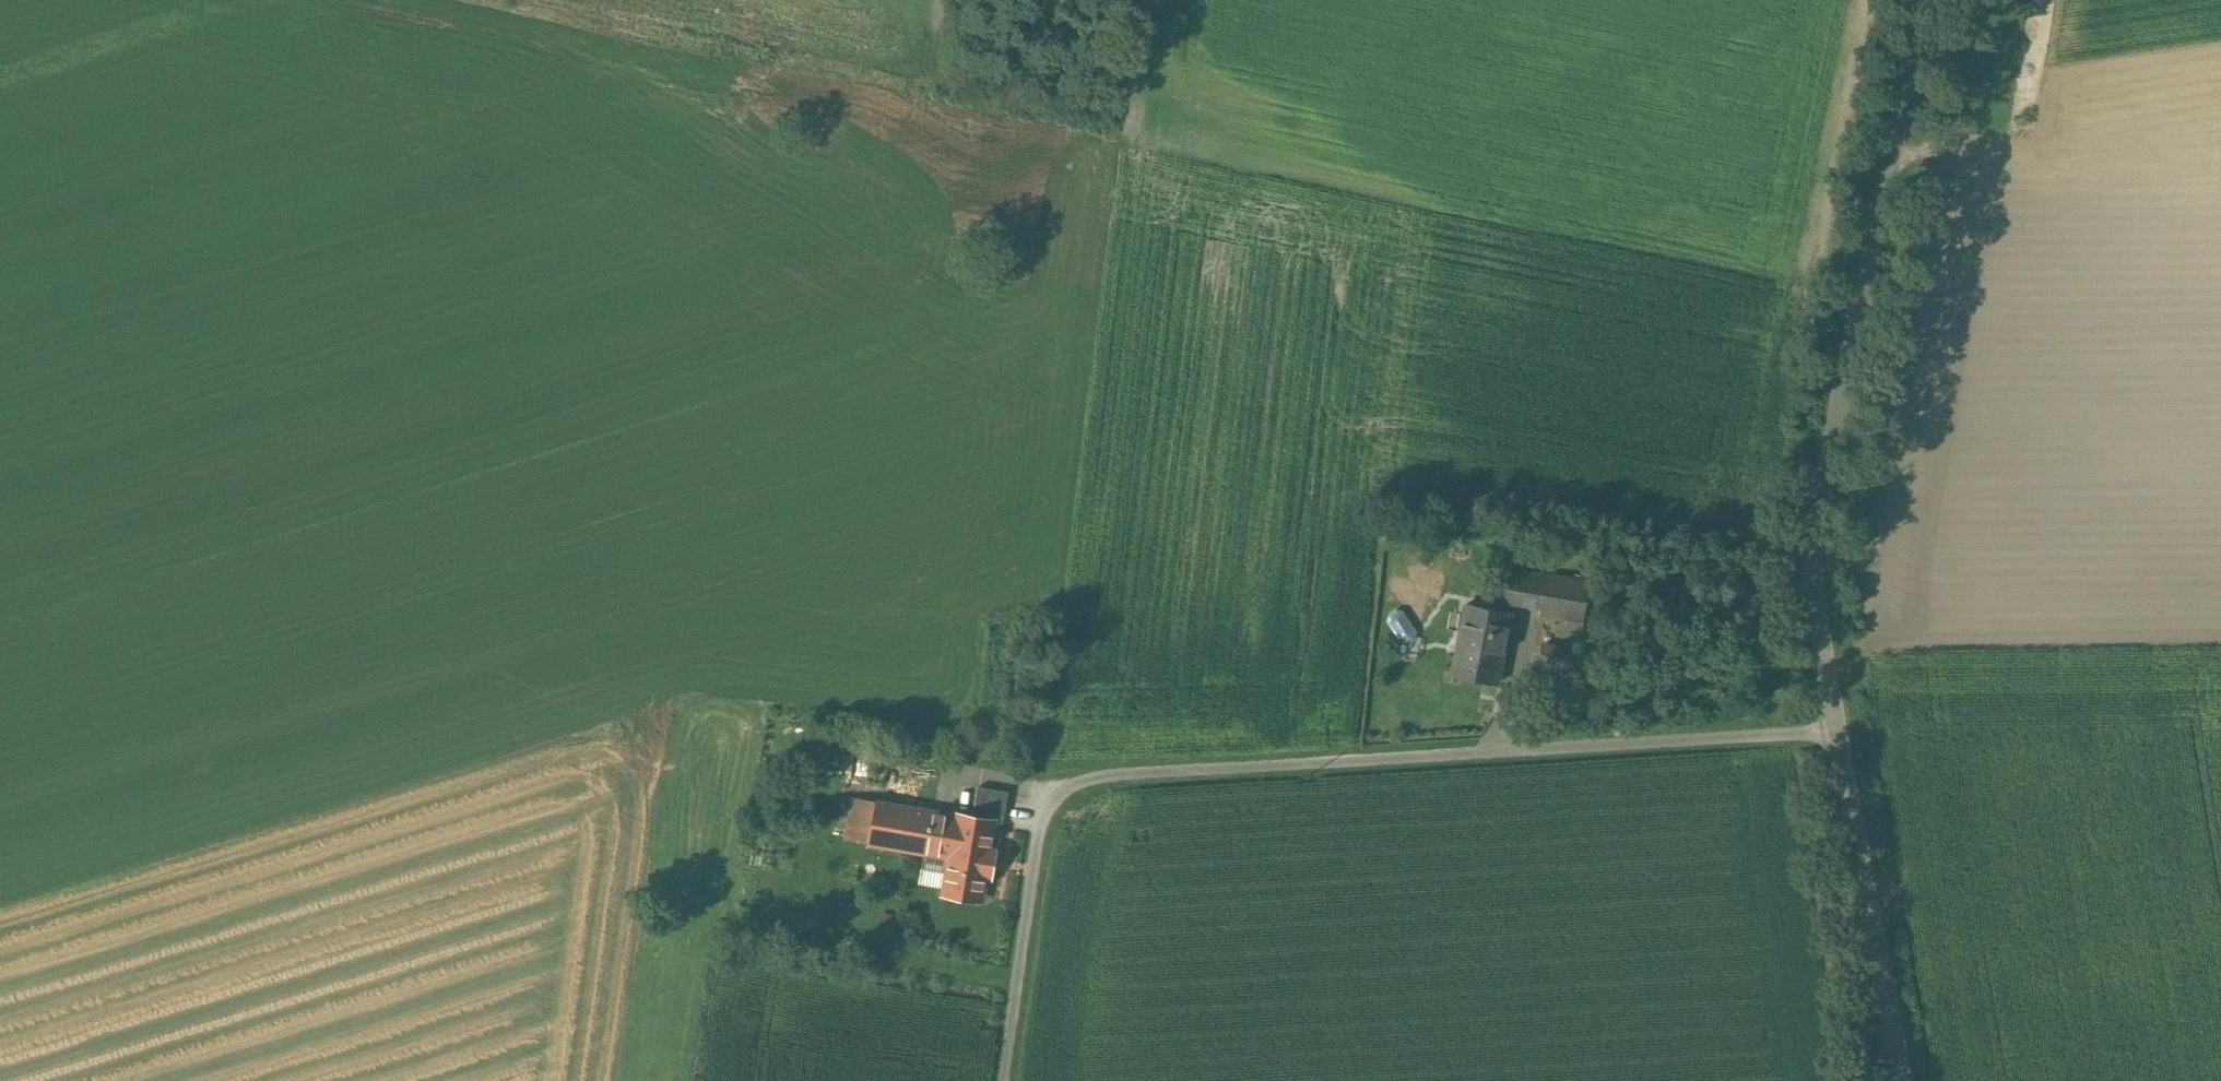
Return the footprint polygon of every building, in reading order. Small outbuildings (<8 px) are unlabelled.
[(1590,582),(1510,568),(1505,593),(1542,599),(1539,614),(1583,621),(1590,582)] [(1496,684),(1510,612),(1466,604),(1452,675),(1496,684)] [(1396,639),(1413,630),(1400,606),(1384,615),(1396,639)] [(1000,820),(1000,822),(1010,824),(1015,791),(984,786),(980,817),(1000,820)] [(874,847),(953,858),(959,814),(880,804),(874,847)] [(959,814),(953,858),(948,891),(990,897),(1000,822),(1000,820),(980,817),(959,814)]
